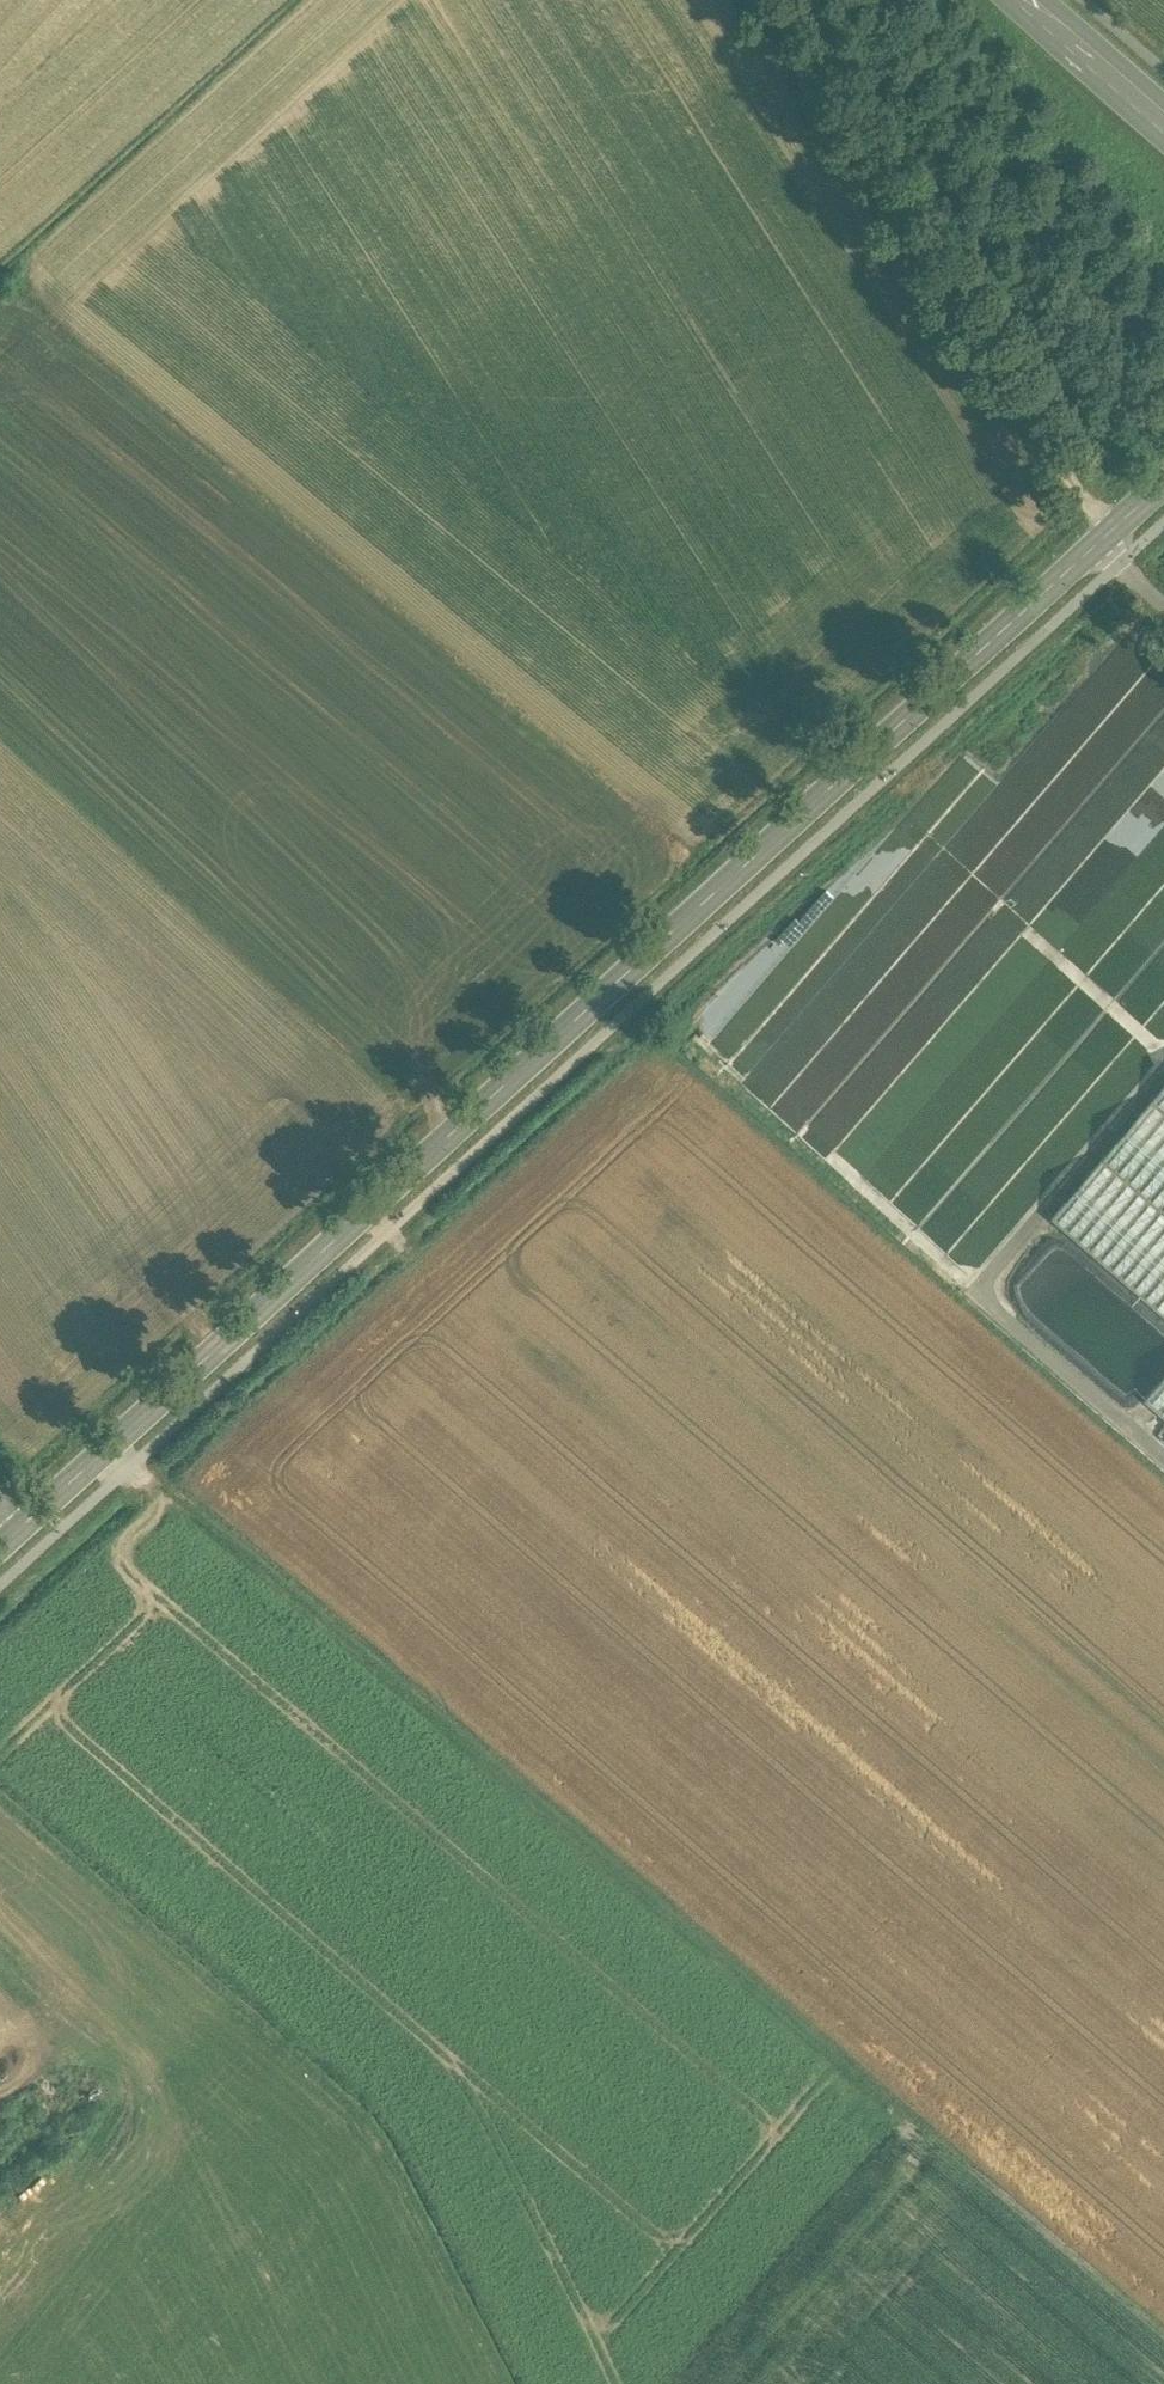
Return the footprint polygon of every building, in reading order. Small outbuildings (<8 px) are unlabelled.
[(1052,1217),(1163,1313),(1163,1086),(1052,1217)] [(1145,1399),(1163,1415),(1163,1377),(1145,1399)]
